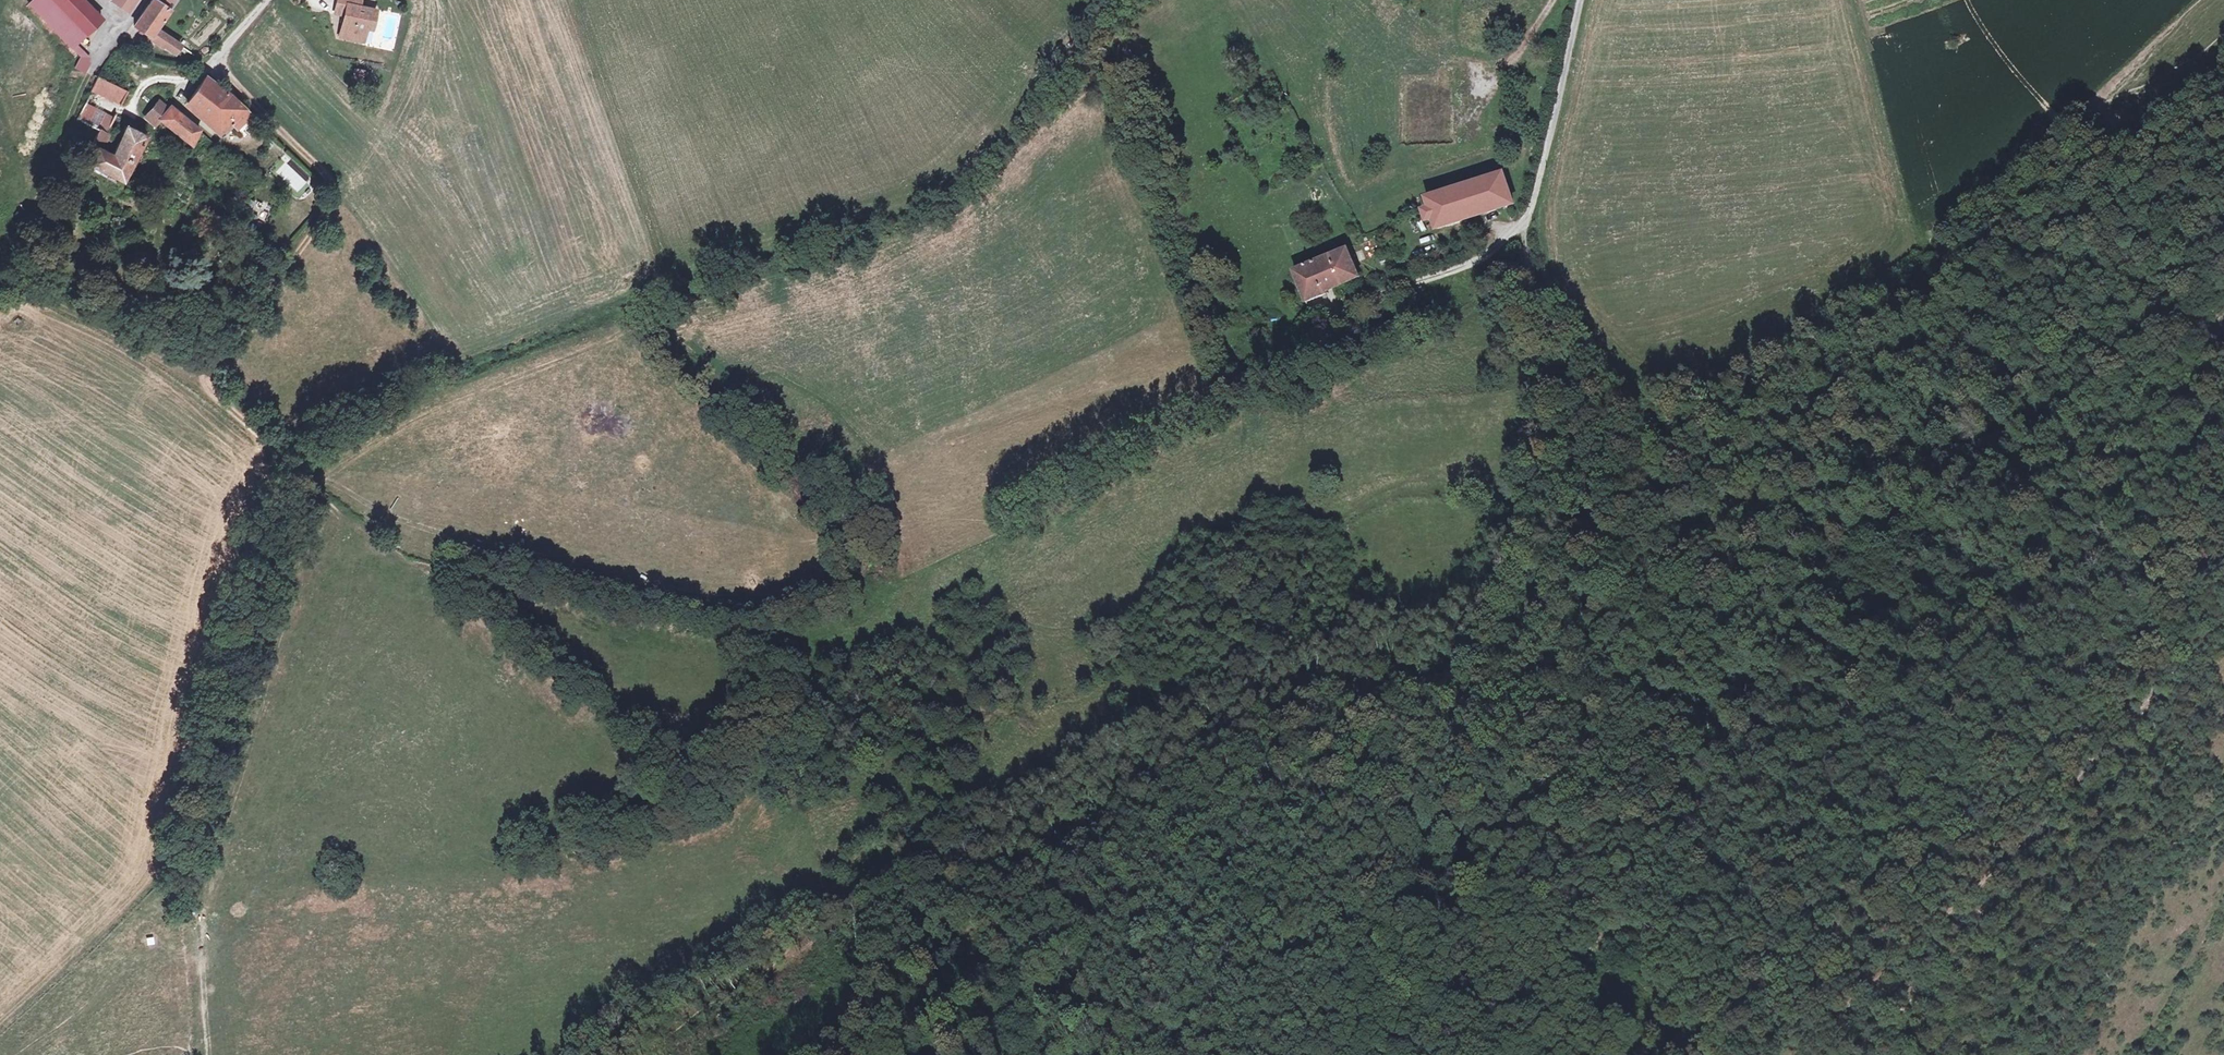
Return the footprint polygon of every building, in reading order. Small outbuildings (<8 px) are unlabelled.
[(76,44),(101,19),(91,9),(74,25),(51,0),(33,0),(30,3),(60,36),(72,47),(76,44)] [(74,25),(91,9),(82,0),(51,0),(74,25)] [(136,0),(114,0),(113,1),(128,12),(136,0)] [(156,29),(175,1),(174,0),(153,0),(134,26),(175,54),(180,46),(156,29)] [(338,0),(337,8),(359,13),(361,5),(338,0)] [(368,25),(369,25),(373,26),(376,16),(359,13),(337,8),(334,19),(344,21),(339,42),(352,45),(353,41),(364,43),(368,25)] [(72,47),(81,57),(76,67),(85,72),(88,63),(87,56),(76,44),(72,47)] [(354,68),(351,78),(366,82),(369,72),(354,68)] [(121,105),(127,90),(96,77),(90,92),(121,105)] [(251,116),(229,94),(205,77),(188,103),(221,132),(231,123),(237,129),(251,116)] [(199,130),(170,106),(168,109),(159,101),(145,117),(154,125),(159,119),(192,145),(199,130)] [(91,149),(99,131),(82,122),(74,141),(91,149)] [(123,183),(145,137),(125,126),(113,156),(97,148),(96,151),(89,165),(123,183)] [(97,148),(104,133),(99,131),(91,149),(96,151),(97,148)] [(1504,175),(1440,195),(1444,205),(1432,209),(1425,211),(1428,220),(1435,218),(1438,228),(1450,224),(1513,204),(1504,175)] [(1309,196),(1319,200),(1322,190),(1313,187),(1309,196)] [(230,221),(226,229),(244,237),(247,229),(230,221)] [(1349,250),(1294,271),(1306,303),(1327,294),(1326,292),(1324,288),(1359,273),(1349,250)] [(1360,277),(1359,273),(1324,288),(1326,292),(1360,277)] [(236,285),(219,275),(213,284),(231,294),(236,285)]
